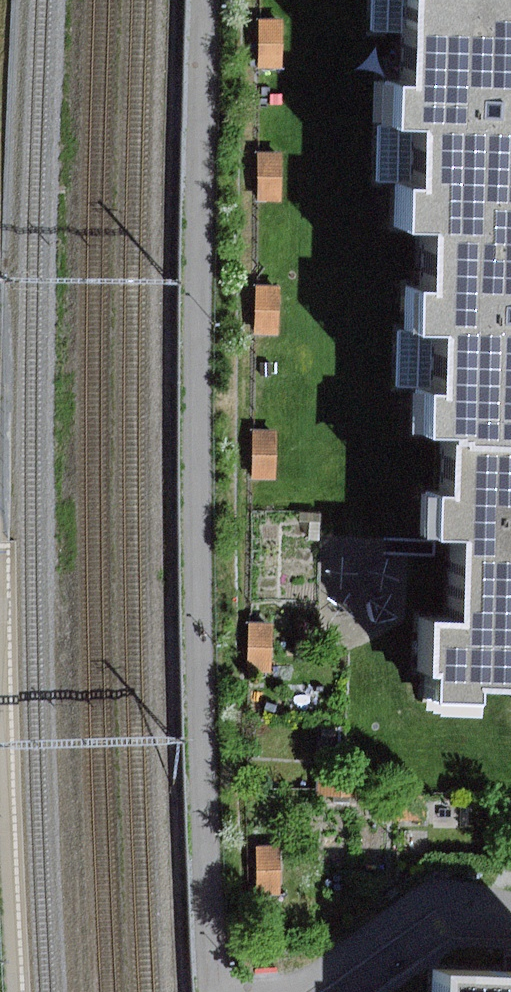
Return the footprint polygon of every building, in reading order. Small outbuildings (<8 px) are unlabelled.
[(403,38),(510,42),(510,0),(405,0),(403,38)] [(262,23),(261,70),(283,70),(284,23),(262,23)] [(423,235),(510,239),(510,42),(403,38),(402,82),(386,82),(384,130),(418,131),(416,189),(396,188),(394,234),(423,235)] [(283,153),(259,153),(259,200),(282,201),(283,153)] [(423,235),(421,292),(409,292),(407,335),(436,336),(433,395),(417,394),(415,444),(443,445),(510,447),(510,239),(423,235)] [(258,287),(255,334),(278,336),(281,289),(258,287)] [(255,432),(254,479),(277,479),(278,432),(255,432)] [(418,623),(416,675),(426,676),(425,702),(465,704),(465,686),(510,688),(510,447),(443,445),(441,499),(427,498),(425,541),(452,542),(449,625),(418,623)] [(273,626),(251,625),(249,672),(272,673),(273,626)] [(281,846),(257,847),(258,897),(282,897),(281,846)] [(436,973),(435,991),(510,991),(510,974),(436,973)]
